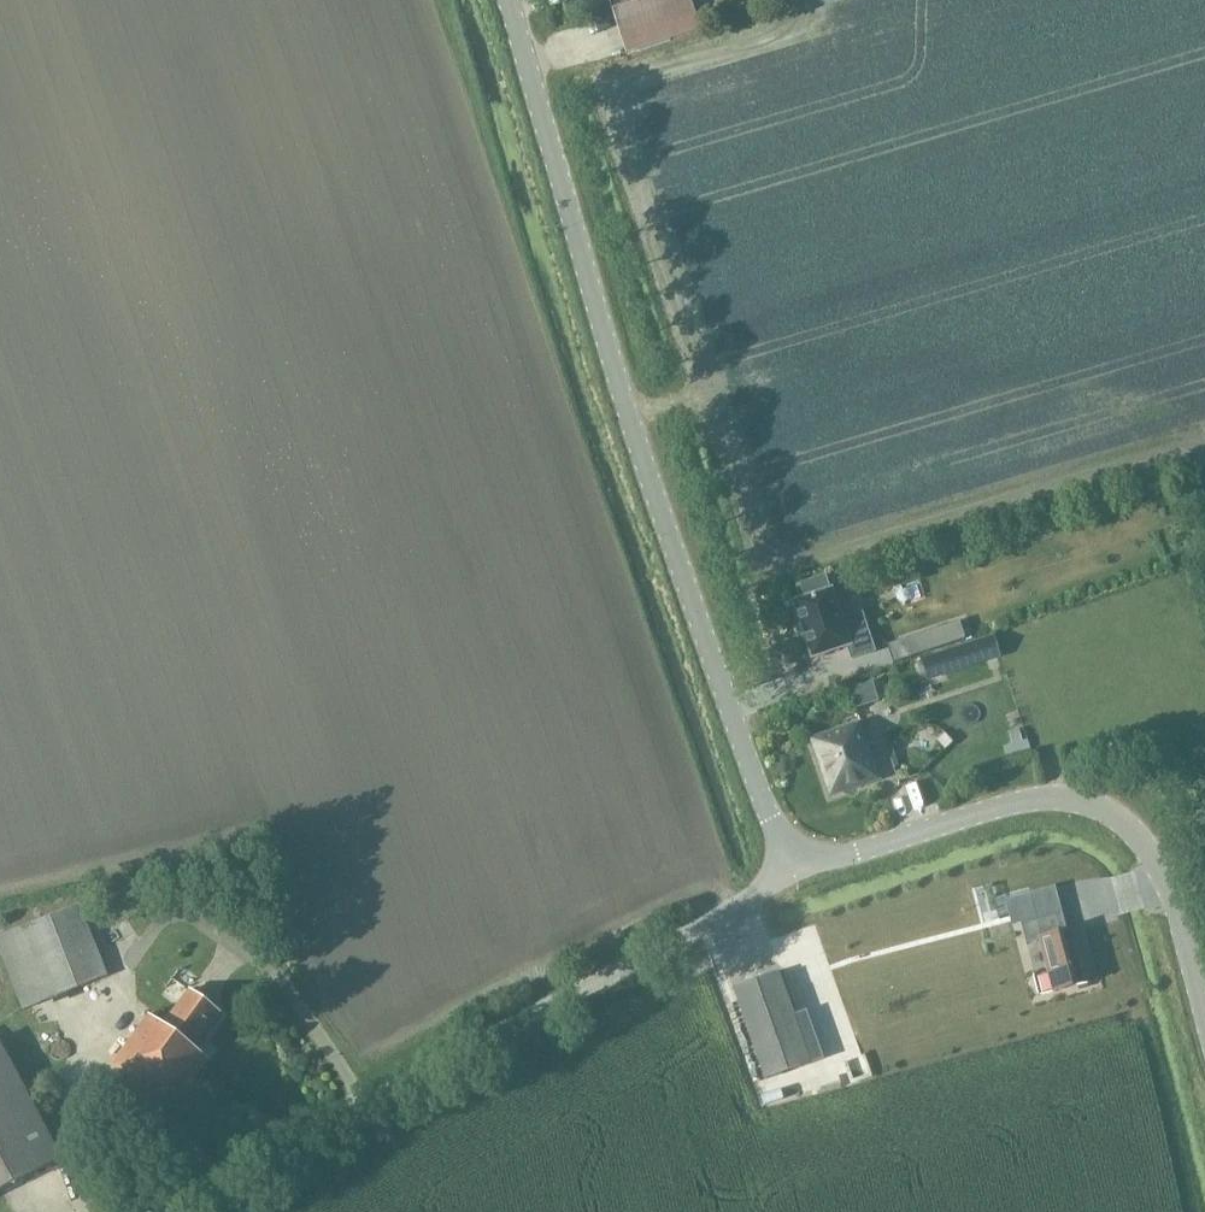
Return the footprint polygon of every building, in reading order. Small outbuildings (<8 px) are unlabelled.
[(691,0),(609,0),(626,52),(700,28),(691,0)] [(804,599),(793,602),(812,658),(847,646),(852,659),(874,652),(861,614),(841,621),(830,590),(804,599)] [(961,621),(905,639),(910,657),(911,657),(966,639),(961,621)] [(995,637),(940,654),(946,672),(1001,655),(995,637)] [(858,723),(809,739),(828,798),(878,782),(858,723)] [(1056,913),(1062,934),(1067,933),(1055,891),(1024,899),(1028,915),(1013,919),(1015,929),(1021,927),(1019,923),(1056,913)] [(1024,899),(1009,903),(1013,919),(1028,915),(1024,899)] [(78,905),(0,935),(0,951),(23,1009),(107,976),(78,905)] [(1089,982),(1075,931),(1067,933),(1062,934),(1056,913),(1019,923),(1021,927),(1025,944),(1039,940),(1053,992),(1089,982)] [(787,972),(781,974),(780,975),(779,972),(733,988),(765,1078),(810,1062),(783,986),(791,983),(787,972)] [(219,1016),(190,995),(172,1020),(168,1017),(161,1027),(150,1018),(111,1069),(170,1112),(208,1060),(194,1050),(219,1016)] [(0,1043),(0,1190),(61,1158),(0,1043)]
